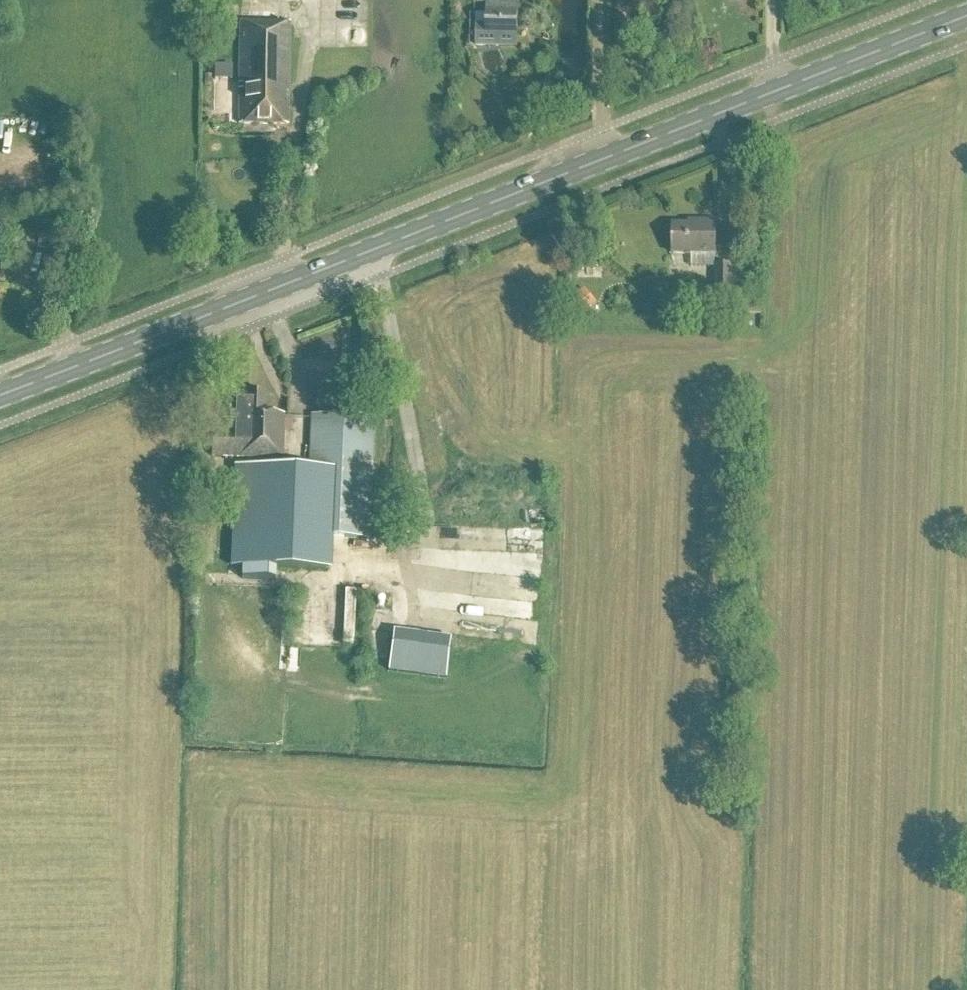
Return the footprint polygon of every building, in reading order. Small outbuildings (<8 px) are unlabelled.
[(487,34),(477,34),(477,47),(517,48),(518,0),(500,0),(500,5),(488,4),(487,34)] [(241,24),(239,110),(239,126),(287,127),(289,24),(241,24)] [(716,256),(716,224),(698,224),(698,228),(674,228),(674,256),(716,256)] [(748,282),(749,268),(715,268),(714,302),(735,302),(735,316),(762,316),(762,282),(748,282)] [(585,293),(563,312),(572,324),(595,305),(585,293)] [(282,461),(284,417),(265,416),(266,395),(245,394),(245,397),(228,396),(228,415),(227,433),(212,433),(211,459),(282,461)] [(279,484),(275,570),(330,572),(331,538),(369,540),(374,420),(311,418),(309,471),(309,485),(279,484)] [(234,469),(230,568),(242,568),(242,581),(274,582),(275,570),(279,484),(309,485),(309,471),(234,469)] [(290,643),(358,644),(358,590),(341,589),(341,635),(302,634),(302,604),(291,604),(290,643)] [(387,629),(381,670),(442,678),(447,636),(387,629)]
